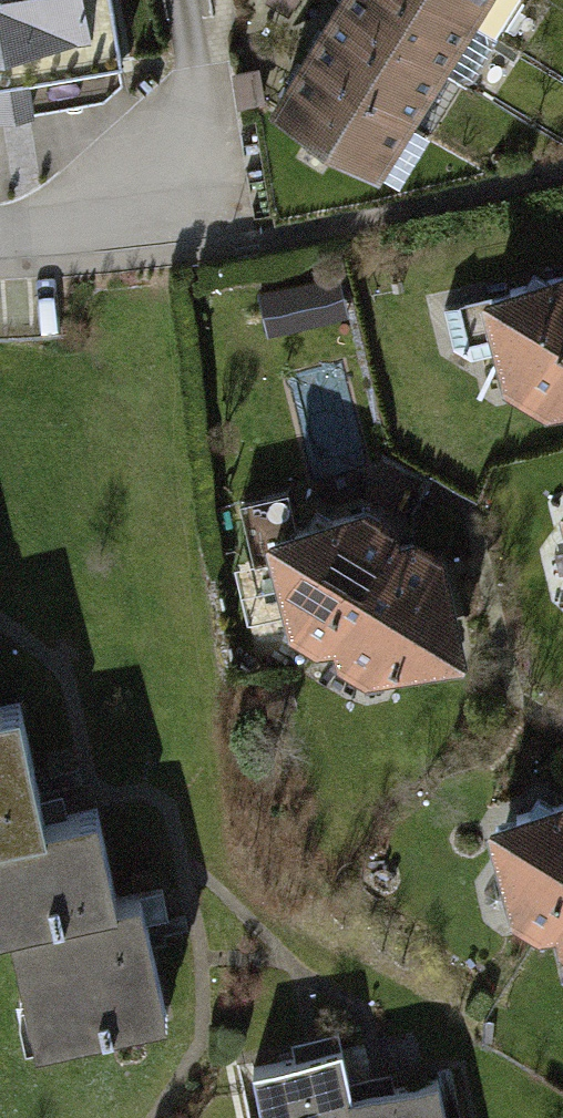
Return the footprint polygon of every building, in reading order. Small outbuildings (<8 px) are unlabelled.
[(126,70),(114,0),(0,0),(0,91),(126,70)] [(340,23),(446,89),(478,38),(417,0),(354,0),(340,23)] [(478,38),(501,0),(417,0),(478,38)] [(340,23),(308,74),(414,139),(446,89),(340,23)] [(308,74),(277,124),(383,190),(414,139),(308,74)] [(350,273),(269,290),(277,324),(357,307),(350,273)] [(550,424),(562,422),(562,291),(489,306),(512,401),(550,424)] [(295,645),(372,693),(472,668),(451,567),(375,519),(273,543),(295,645)] [(0,714),(0,937),(10,935),(119,909),(98,819),(48,831),(18,710),(0,714)] [(562,967),(562,821),(496,836),(518,938),(562,967)] [(140,904),(119,909),(10,935),(39,1055),(169,1024),(140,904)] [(264,1117),(355,1117),(353,1108),(341,1055),(254,1074),(264,1117)] [(440,1090),(353,1108),(355,1117),(446,1117),(440,1090)]
